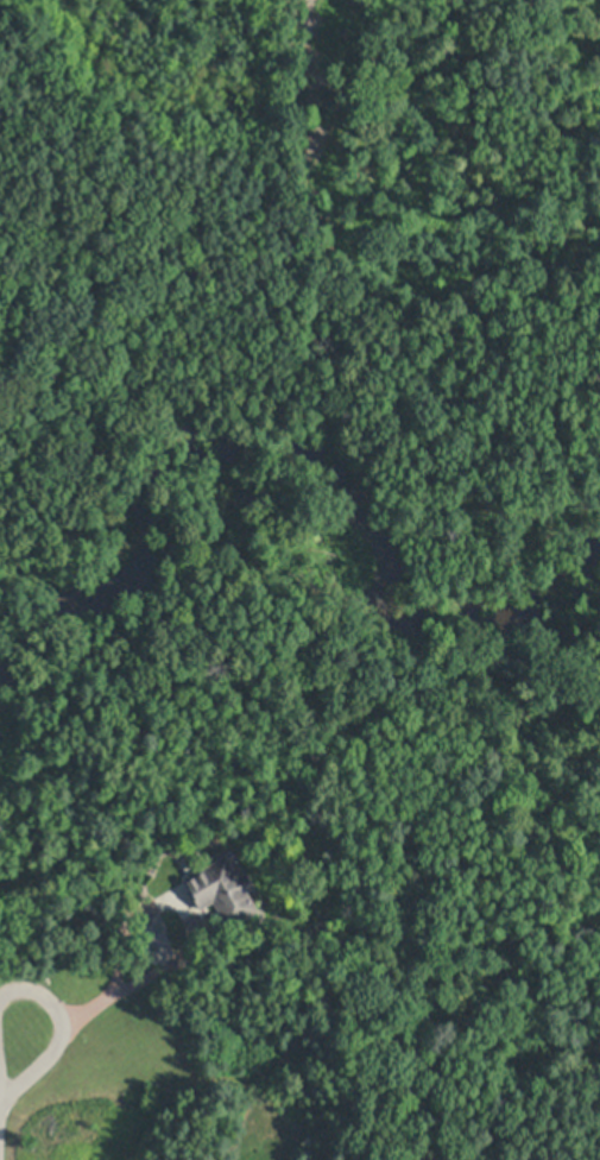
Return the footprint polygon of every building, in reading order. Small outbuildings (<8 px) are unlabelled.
[(226,856),(238,878),(245,874),(252,888),(246,891),(258,913),(225,931),(216,916),(220,915),(213,902),(198,909),(189,890),(190,890),(184,880),(226,856)] [(209,1107),(200,1109),(195,1097),(204,1093),(209,1107)]
